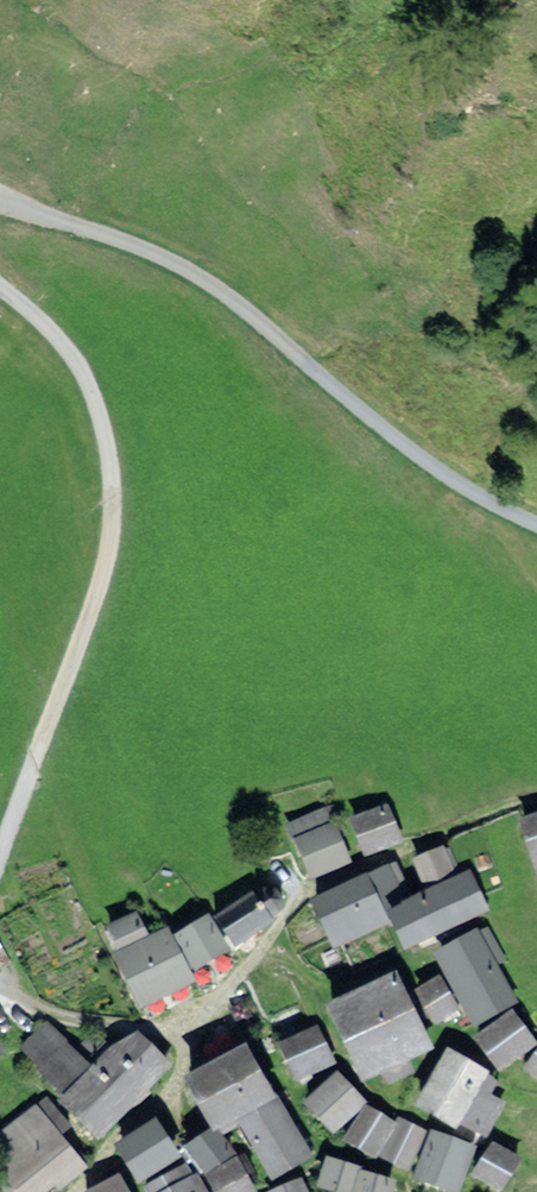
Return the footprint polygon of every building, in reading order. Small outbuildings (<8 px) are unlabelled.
[(349,823),(364,857),(400,841),(385,807),(349,823)] [(536,881),(536,814),(514,823),(536,881)] [(294,842),(309,877),(350,859),(335,825),(294,842)] [(412,860),(424,887),(458,871),(446,845),(412,860)] [(465,873),(384,912),(402,949),(483,910),(465,873)] [(328,951),(385,923),(362,877),(305,905),(328,951)] [(255,889),(216,914),(236,950),(279,923),(277,920),(289,913),(289,899),(283,889),(269,885),(257,892),(255,889)] [(113,952),(146,937),(135,913),(102,928),(113,952)] [(189,972),(226,954),(209,917),(171,935),(189,972)] [(113,952),(108,955),(134,1010),(193,982),(189,972),(171,935),(167,927),(146,937),(113,952)] [(465,1024),(508,1002),(472,932),(429,954),(465,1024)] [(391,974),(319,1006),(353,1082),(425,1050),(391,974)] [(439,977),(416,988),(435,1028),(458,1017),(439,977)] [(514,1009),(475,1034),(496,1066),(535,1042),(514,1009)] [(21,1046),(61,1088),(85,1061),(44,1021),(21,1046)] [(278,1041),(294,1079),(334,1062),(318,1024),(278,1041)] [(134,1027),(55,1103),(92,1141),(171,1066),(134,1027)] [(452,1043),(412,1101),(447,1125),(487,1068),(452,1043)] [(240,1047),(177,1084),(205,1132),(268,1095),(240,1047)] [(522,1072),(536,1083),(536,1051),(522,1072)] [(361,1101),(335,1072),(298,1105),(324,1134),(361,1101)] [(504,1105),(481,1086),(455,1119),(479,1137),(504,1105)] [(275,1100),(231,1121),(260,1179),(303,1158),(275,1100)] [(369,1158),(395,1121),(369,1102),(342,1139),(369,1158)] [(36,1106),(7,1128),(22,1148),(0,1165),(0,1185),(5,1191),(47,1191),(82,1165),(36,1106)] [(421,1127),(398,1119),(383,1161),(406,1170),(421,1127)] [(130,1184),(177,1154),(155,1120),(108,1151),(130,1184)] [(213,1128),(179,1148),(195,1176),(229,1156),(213,1128)] [(436,1131),(410,1178),(436,1191),(450,1191),(473,1151),(436,1131)] [(520,1158),(497,1140),(471,1172),(495,1191),(520,1158)] [(352,1165),(328,1155),(318,1180),(341,1190),(352,1165)] [(132,1185),(135,1191),(198,1191),(184,1161),(132,1185)] [(204,1191),(245,1191),(231,1163),(198,1179),(204,1191)] [(364,1169),(355,1191),(387,1191),(392,1179),(364,1169)] [(116,1174),(82,1191),(125,1191),(116,1174)] [(257,1191),(297,1191),(292,1179),(257,1191)]
